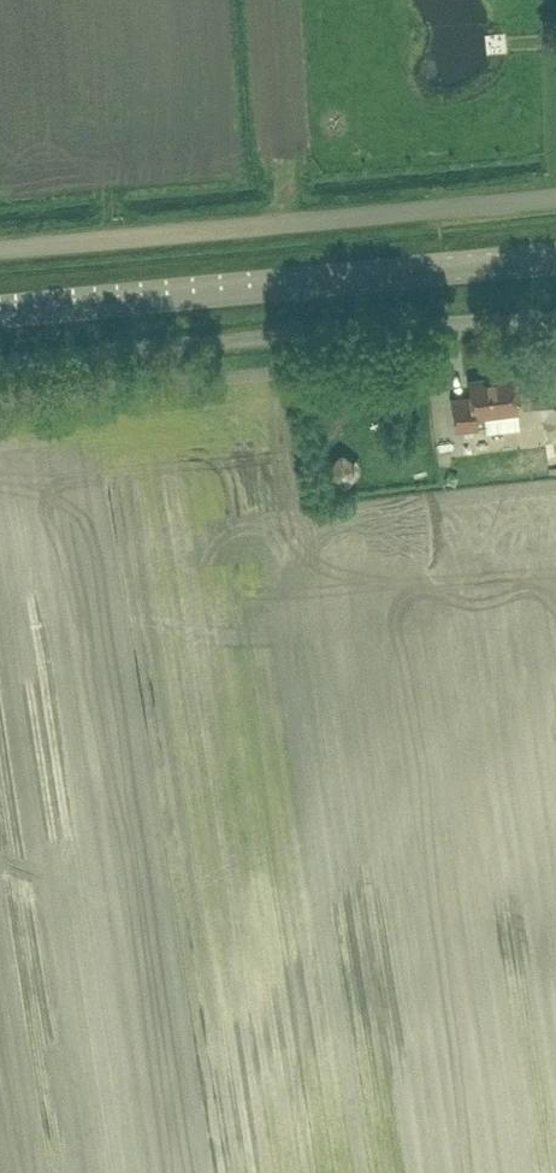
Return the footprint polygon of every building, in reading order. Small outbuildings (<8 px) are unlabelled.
[(478,414),(517,409),(513,372),(470,377),(472,394),(453,396),(457,427),(479,425),(478,414)] [(549,462),(555,461),(555,423),(545,425),(549,462)]
